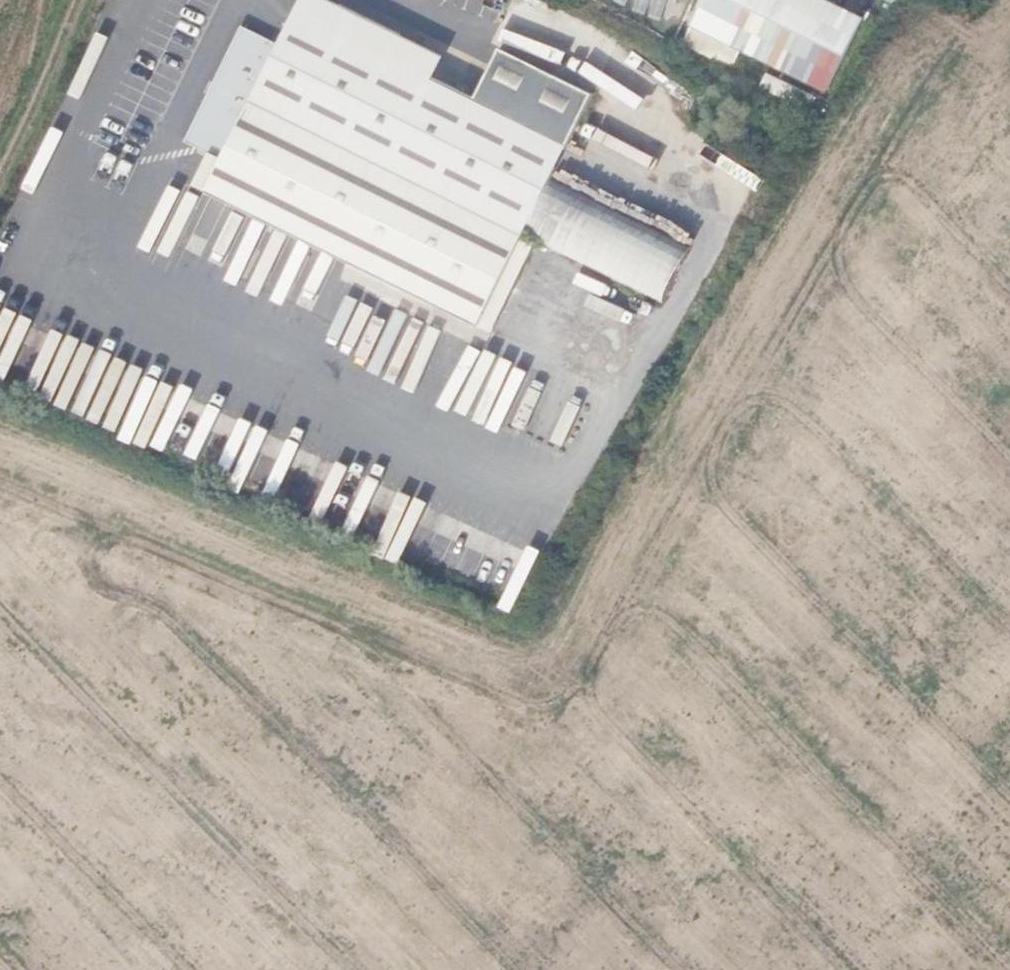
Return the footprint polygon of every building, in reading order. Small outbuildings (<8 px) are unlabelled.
[(761,0),(747,0),(725,41),(705,80),(740,99),(760,59),(832,96),(856,48),(761,0)] [(315,12),(304,33),(442,100),(452,79),(315,12)] [(442,100),(304,33),(287,69),(253,54),(197,168),(230,184),(215,216),(488,353),(580,168),(604,117),(508,71),(484,120),(442,100)]
